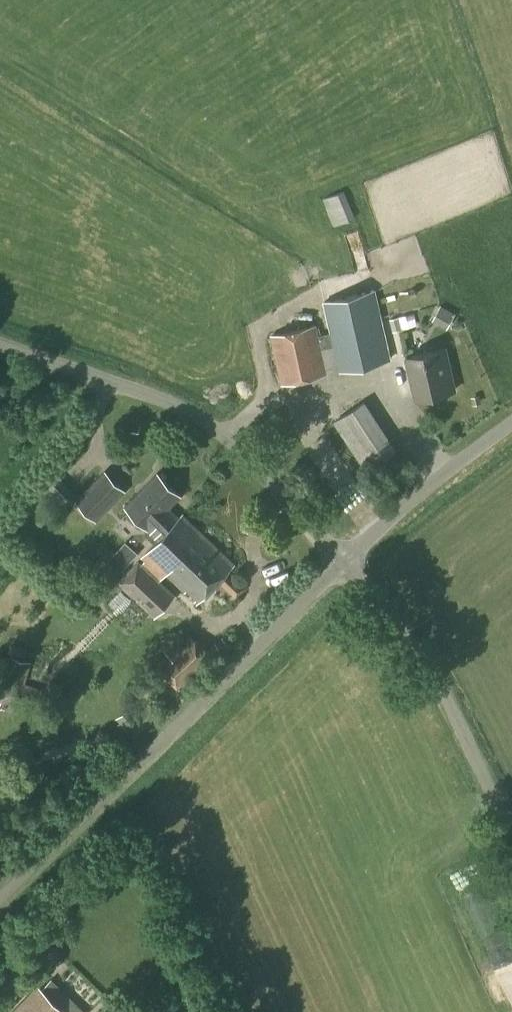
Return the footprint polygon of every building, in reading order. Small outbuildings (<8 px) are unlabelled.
[(334,226),(355,218),(344,191),(323,199),(334,226)] [(391,358),(375,290),(322,302),(328,332),(317,334),(315,326),(271,336),(282,384),(391,358)] [(392,333),(416,326),(413,313),(389,319),(392,333)] [(415,399),(436,394),(456,390),(446,348),(405,358),(415,399)] [(366,471),(397,450),(364,400),(333,423),(366,471)] [(96,522),(126,492),(105,470),(74,501),(96,522)] [(196,603),(219,578),(225,572),(233,563),(183,516),(181,518),(170,507),(180,496),(157,474),(133,500),(125,508),(127,511),(127,512),(126,517),(137,528),(142,528),(143,527),(148,531),(150,529),(161,539),(143,557),(146,559),(141,563),(138,560),(117,582),(122,587),(121,588),(154,619),(176,596),(159,580),(165,574),(184,591),(187,589),(198,600),(196,602),(196,603)] [(245,587),(230,573),(221,582),(237,596),(245,587)] [(207,651),(188,634),(158,663),(185,689),(230,646),(222,637),(216,643),(215,643),(207,651)] [(42,688),(24,683),(30,662),(11,657),(0,695),(0,702),(35,713),(35,712),(36,712),(42,688)] [(51,978),(42,988),(37,983),(9,1011),(84,1011),(51,978)]
